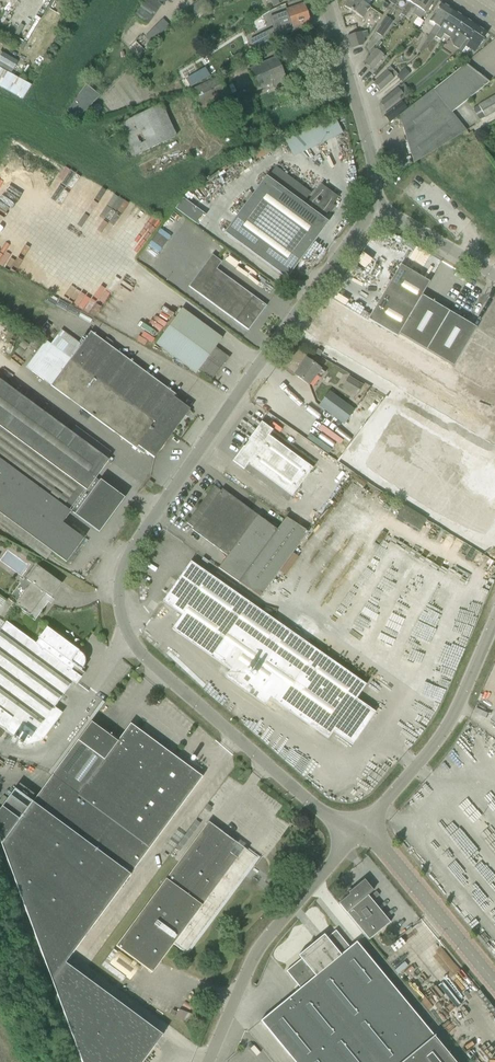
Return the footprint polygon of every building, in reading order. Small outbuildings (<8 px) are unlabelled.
[(134,16),(135,17),(148,25),(162,5),(163,6),(167,0),(172,3),(174,0),(144,0),(134,16)] [(213,4),(209,0),(199,0),(189,8),(196,17),(213,4)] [(368,9),(370,7),(363,2),(359,0),(348,0),(344,6),(362,18),(368,9)] [(415,0),(406,0),(409,2),(401,14),(404,17),(415,0)] [(404,17),(409,20),(417,7),(424,12),(432,0),(415,0),(404,17)] [(430,42),(435,36),(436,36),(453,10),(441,2),(432,16),(429,21),(435,24),(427,38),(427,40),(430,42)] [(286,11),(278,14),(280,21),(283,30),(309,21),(303,4),(286,11)] [(464,17),(453,10),(436,36),(435,36),(440,39),(444,33),(450,38),(455,30),(455,31),(464,17)] [(382,37),(393,21),(386,16),(375,32),(382,37)] [(453,46),(459,49),(475,25),(464,17),(455,31),(461,34),(453,46)] [(151,44),(169,25),(163,18),(144,37),(151,44)] [(487,32),(475,25),(459,49),(462,52),(469,41),(478,46),(487,32)] [(275,31),(255,41),(258,48),(278,37),(275,31)] [(364,42),(363,39),(369,37),(367,31),(361,32),(347,36),(351,49),(362,46),(364,42)] [(372,69),(379,61),(383,57),(376,50),(365,63),(372,69)] [(14,67),(18,61),(3,52),(0,56),(0,59),(14,67)] [(276,58),(248,70),(257,89),(272,82),(274,87),(280,84),(287,81),(276,58)] [(14,67),(0,59),(0,67),(10,73),(14,67)] [(488,82),(465,64),(434,90),(433,89),(399,115),(414,163),(466,130),(452,112),(488,82)] [(24,99),(32,85),(10,73),(0,67),(0,86),(2,87),(24,99)] [(205,67),(185,79),(190,87),(210,75),(205,67)] [(401,80),(408,73),(404,68),(397,75),(401,80)] [(380,90),(394,78),(387,71),(382,75),(374,83),(380,90)] [(250,94),(211,109),(211,108),(231,99),(221,77),(190,90),(206,124),(212,121),(215,131),(226,127),(223,119),(228,118),(230,122),(243,118),(241,113),(256,108),(250,94)] [(86,85),(67,111),(77,119),(100,96),(86,85)] [(278,89),(282,100),(291,97),(286,86),(278,89)] [(386,109),(394,102),(403,95),(397,89),(381,102),(386,109)] [(473,108),(480,120),(494,111),(494,96),(473,108)] [(390,122),(398,116),(407,109),(401,102),(384,115),(390,122)] [(177,136),(162,104),(118,124),(133,157),(177,136)] [(291,155),(341,133),(332,114),(282,136),(291,155)] [(275,150),(272,143),(251,153),(255,160),(275,150)] [(266,176),(224,233),(286,279),(328,222),(323,218),(338,197),(321,184),(305,205),(303,204),(311,193),(275,167),(267,178),(266,176)] [(193,222),(201,211),(180,197),(172,208),(193,222)] [(93,218),(96,215),(91,211),(93,208),(84,201),(79,208),(93,218)] [(158,228),(147,244),(157,252),(169,236),(158,228)] [(45,243),(50,233),(44,231),(40,240),(45,243)] [(61,255),(67,245),(61,242),(55,252),(61,255)] [(390,242),(387,250),(397,253),(400,246),(390,242)] [(212,255),(205,263),(189,286),(248,330),(267,305),(216,269),(222,262),(212,255)] [(107,285),(113,288),(120,278),(112,273),(113,272),(98,263),(74,305),(89,314),(103,291),(104,291),(107,285)] [(413,309),(421,295),(429,282),(400,265),(384,292),(413,309)] [(397,336),(399,334),(413,309),(384,292),(368,319),(397,336)] [(421,295),(413,309),(399,334),(426,350),(449,311),(421,295)] [(182,309),(156,344),(187,367),(196,373),(198,371),(211,381),(220,369),(226,360),(225,356),(215,348),(222,338),(213,332),(182,309)] [(476,328),(449,311),(426,350),(454,366),(476,328)] [(368,319),(347,355),(376,372),(397,336),(368,319)] [(451,370),(481,387),(494,363),(494,339),(476,328),(454,366),(451,370)] [(91,332),(82,345),(61,330),(57,336),(77,351),(177,425),(188,410),(189,411),(190,409),(174,398),(176,395),(91,332)] [(397,336),(376,372),(403,388),(426,350),(399,334),(397,336)] [(165,441),(177,425),(77,351),(57,336),(45,353),(65,367),(165,441)] [(14,351),(21,357),(30,346),(23,340),(14,351)] [(426,350),(403,388),(431,405),(451,370),(454,366),(426,350)] [(154,456),(165,441),(65,367),(45,353),(32,371),(51,386),(136,449),(138,446),(154,458),(155,457),(154,456)] [(321,378),(325,373),(306,359),(295,374),(308,384),(315,375),(321,378)] [(481,387),(494,395),(494,363),(481,387)] [(451,370),(431,405),(460,422),(481,387),(451,370)] [(356,395),(362,385),(349,377),(343,387),(356,395)] [(100,454),(0,380),(0,514),(66,562),(84,538),(63,523),(71,511),(99,532),(124,499),(96,478),(108,462),(110,464),(112,462),(109,460),(100,454)] [(460,422),(489,439),(494,429),(494,395),(481,387),(460,422)] [(354,410),(329,391),(319,405),(344,424),(354,410)] [(382,442),(397,451),(410,427),(396,419),(382,442)] [(298,487),(313,468),(316,463),(273,430),(261,422),(248,439),(249,440),(249,441),(245,447),(244,446),(244,447),(243,446),(232,461),(244,469),(288,501),(289,500),(298,487)] [(410,427),(397,451),(411,459),(425,436),(410,427)] [(425,436),(411,459),(425,468),(439,444),(425,436)] [(382,442),(368,466),(383,475),(397,451),(382,442)] [(439,444),(425,468),(439,476),(453,453),(439,444)] [(397,451),(383,475),(397,483),(411,459),(397,451)] [(453,453),(439,476),(468,493),(482,470),(453,453)] [(411,459),(397,483),(411,491),(425,468),(411,459)] [(425,468),(411,491),(425,500),(439,476),(425,468)] [(468,493),(494,509),(494,477),(482,470),(468,493)] [(439,476),(425,500),(454,517),(468,493),(439,476)] [(308,533),(295,524),(286,517),(277,529),(222,489),(220,491),(214,486),(187,523),(193,528),(192,529),(228,556),(219,568),(260,598),(308,533)] [(454,517),(483,534),(494,513),(494,509),(468,493),(454,517)] [(365,685),(357,678),(190,562),(163,601),(182,615),(172,629),(230,670),(225,677),(265,705),(269,698),(328,738),(333,731),(352,745),(375,712),(356,699),(365,685)] [(31,583),(15,604),(24,610),(23,611),(26,613),(26,612),(30,615),(45,593),(51,598),(61,584),(37,566),(27,580),(31,583)] [(25,746),(42,741),(62,713),(54,707),(71,684),(73,682),(76,684),(85,673),(81,670),(83,668),(84,669),(84,668),(83,668),(82,666),(81,665),(80,664),(79,663),(81,662),(81,659),(79,659),(79,657),(80,655),(81,653),(82,652),(81,651),(80,652),(62,639),(61,636),(59,634),(55,634),(50,630),(48,631),(46,632),(44,631),(38,639),(35,643),(6,622),(0,630),(0,727),(25,746)] [(0,808),(0,842),(81,1061),(143,1061),(163,1035),(64,962),(131,875),(130,874),(202,777),(164,748),(166,745),(162,742),(160,746),(130,724),(117,742),(91,722),(32,802),(14,788),(0,808)] [(116,946),(134,959),(133,961),(119,951),(109,964),(130,980),(140,967),(136,964),(138,962),(152,972),(173,944),(186,953),(257,858),(243,847),(236,857),(230,853),(237,843),(208,821),(116,946)] [(369,939),(390,922),(366,894),(371,890),(364,881),(352,890),(354,892),(339,904),(369,939)] [(356,942),(349,947),(335,930),(326,938),(324,934),(298,955),(301,959),(286,971),(300,988),(261,1020),(295,1061),(455,1061),(356,942)]
